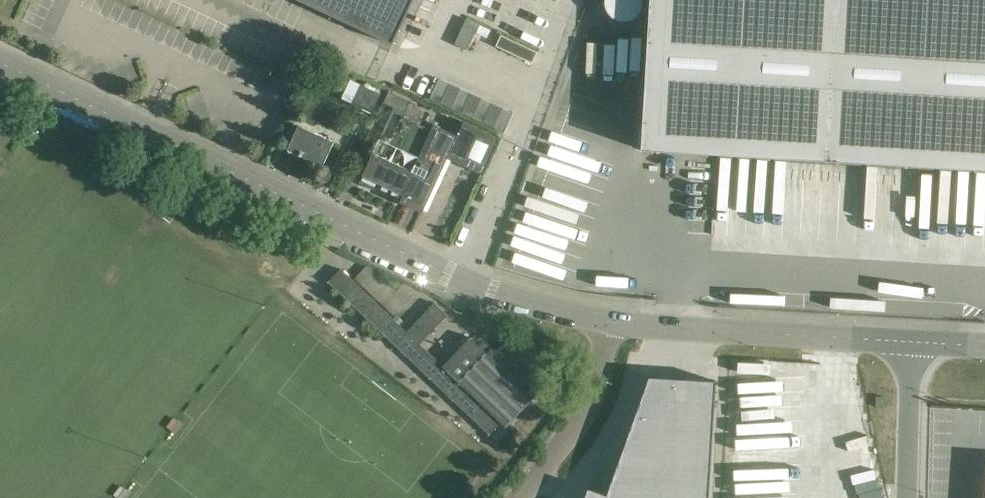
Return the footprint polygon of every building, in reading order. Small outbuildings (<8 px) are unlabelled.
[(393,45),(414,0),(298,0),(393,45)] [(643,0),(609,0),(605,9),(631,23),(643,0)] [(641,151),(984,171),(984,0),(650,0),(641,151)] [(469,47),(478,22),(465,17),(456,43),(469,47)] [(537,48),(541,36),(521,29),(517,41),(537,48)] [(500,35),(496,46),(533,59),(537,48),(500,35)] [(439,77),(430,98),(503,131),(512,111),(439,77)] [(381,93),(361,84),(352,104),(372,113),(381,93)] [(389,91),(384,102),(394,107),(359,183),(374,191),(378,183),(403,196),(400,202),(422,213),(446,161),(481,177),(498,138),(463,122),(457,136),(405,112),(410,101),(389,91)] [(334,142),(299,125),(287,150),(323,166),(334,142)] [(527,202),(571,220),(583,192),(592,196),(596,185),(590,182),(595,169),(549,150),(527,202)] [(608,286),(613,261),(570,254),(576,223),(522,214),(512,270),(545,276),(550,248),(556,249),(551,276),(608,286)] [(401,327),(340,269),(328,282),(388,340),(401,327)] [(447,315),(434,303),(420,317),(394,345),(407,358),(433,330),(447,315)] [(490,356),(471,338),(443,368),(425,350),(413,362),(489,435),(501,423),(506,427),(534,398),(529,393),(541,381),(502,344),(490,356)] [(584,497),(709,497),(716,380),(648,376),(624,446),(606,494),(588,488),(584,497)] [(868,388),(878,389),(878,378),(868,378),(868,388)]
